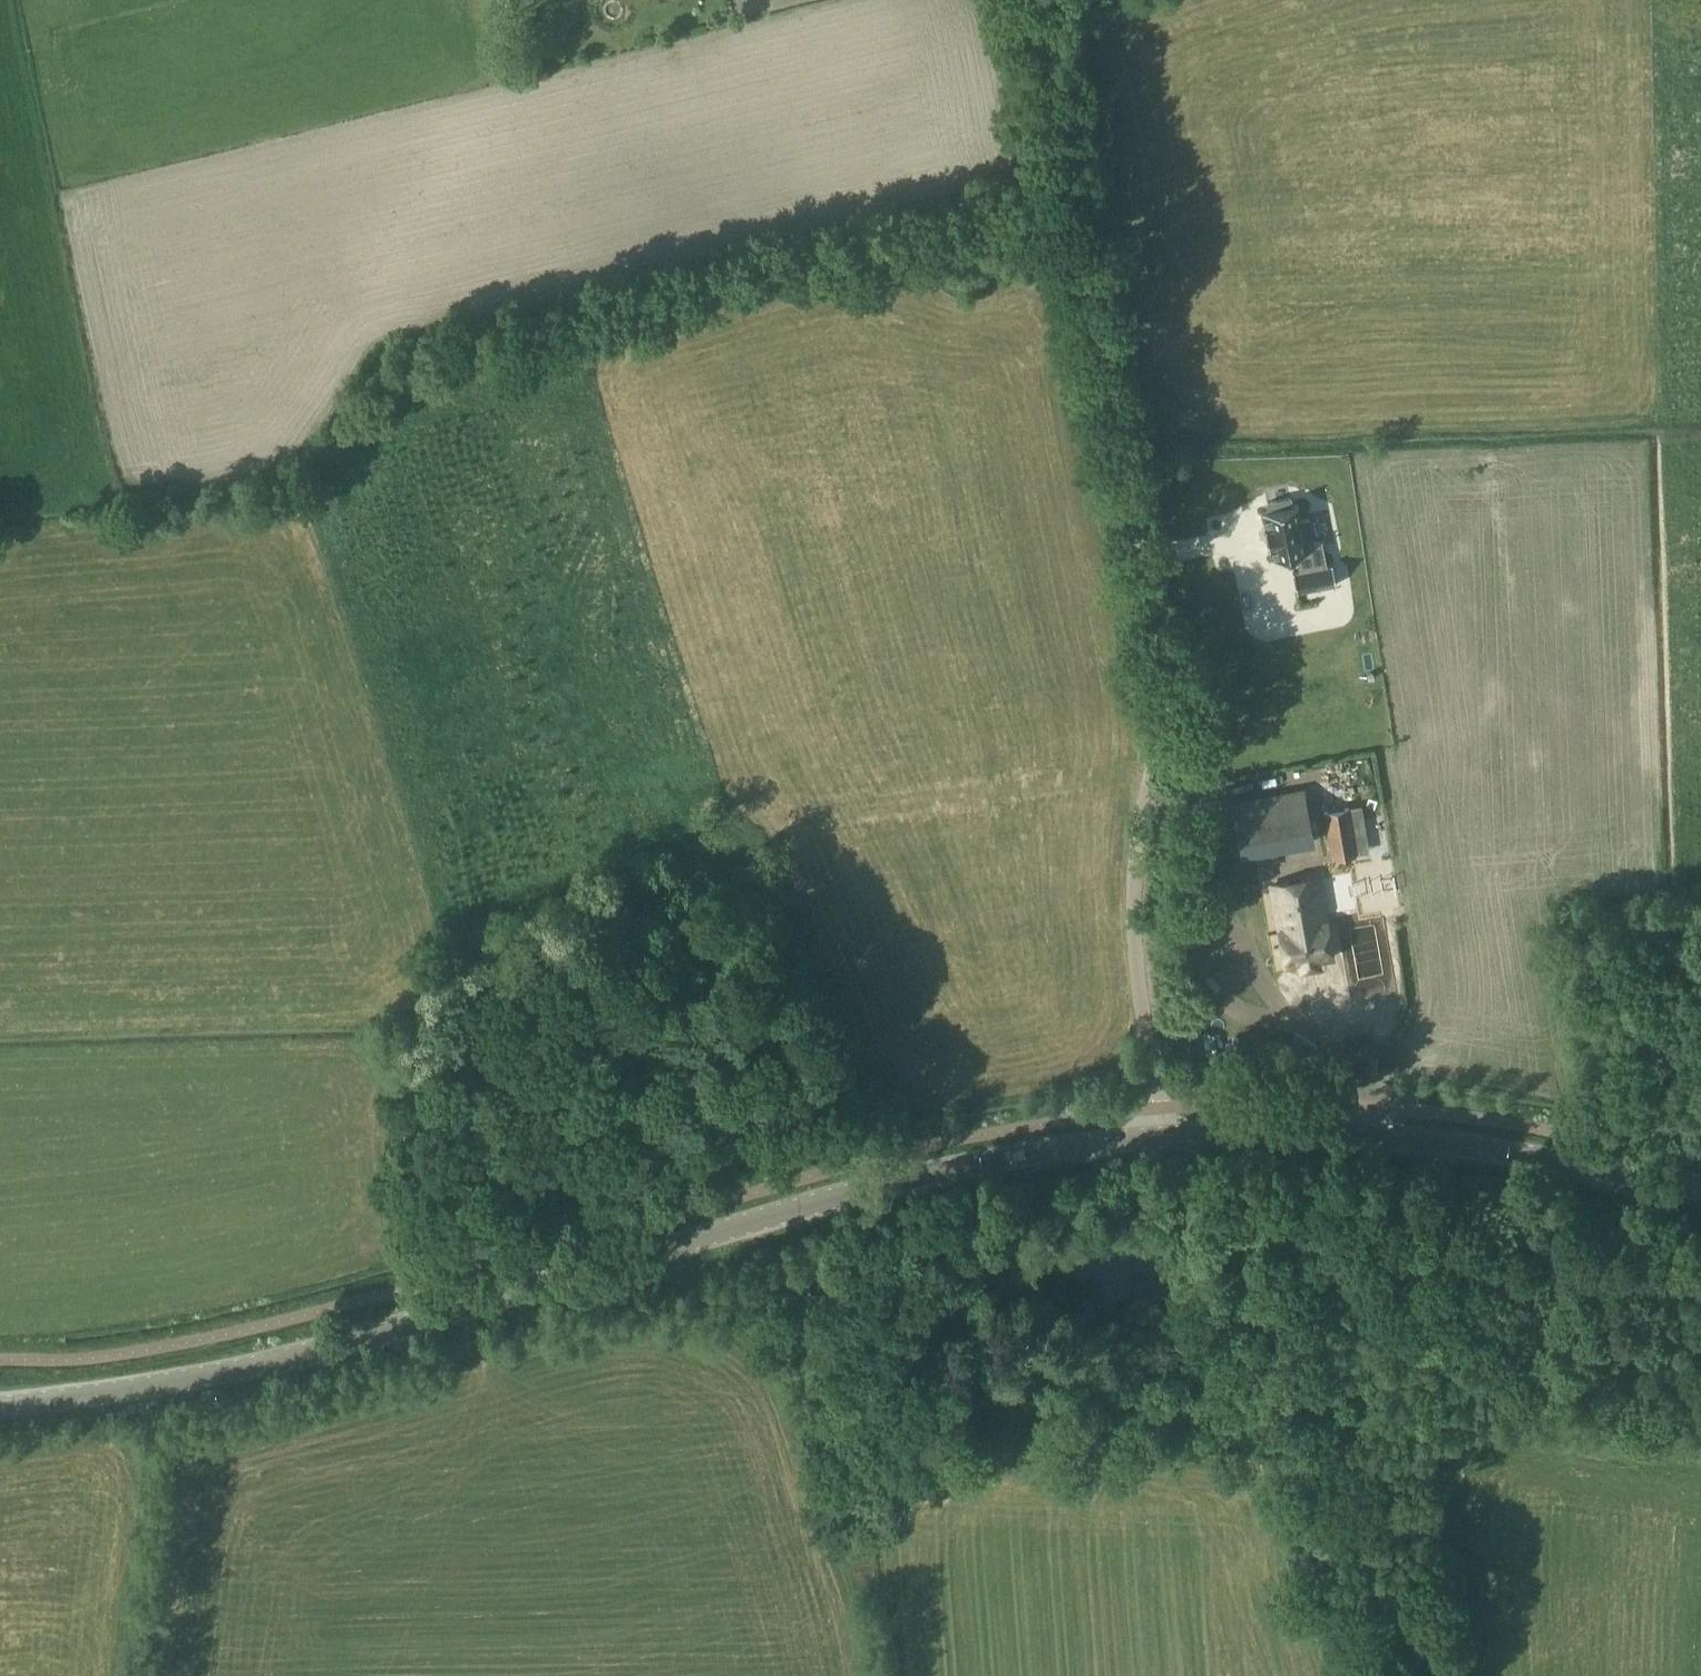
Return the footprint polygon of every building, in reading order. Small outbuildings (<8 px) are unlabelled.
[(1310,520),(1262,523),(1268,596),(1317,594),(1310,520)] [(1201,805),(1207,852),(1239,848),(1240,856),(1313,845),(1303,787),(1230,800),(1230,801),(1201,805)] [(1331,857),(1368,850),(1361,804),(1323,812),(1331,857)] [(1271,884),(1285,965),(1331,957),(1316,876),(1287,881),(1285,869),(1269,872),(1271,884)]
